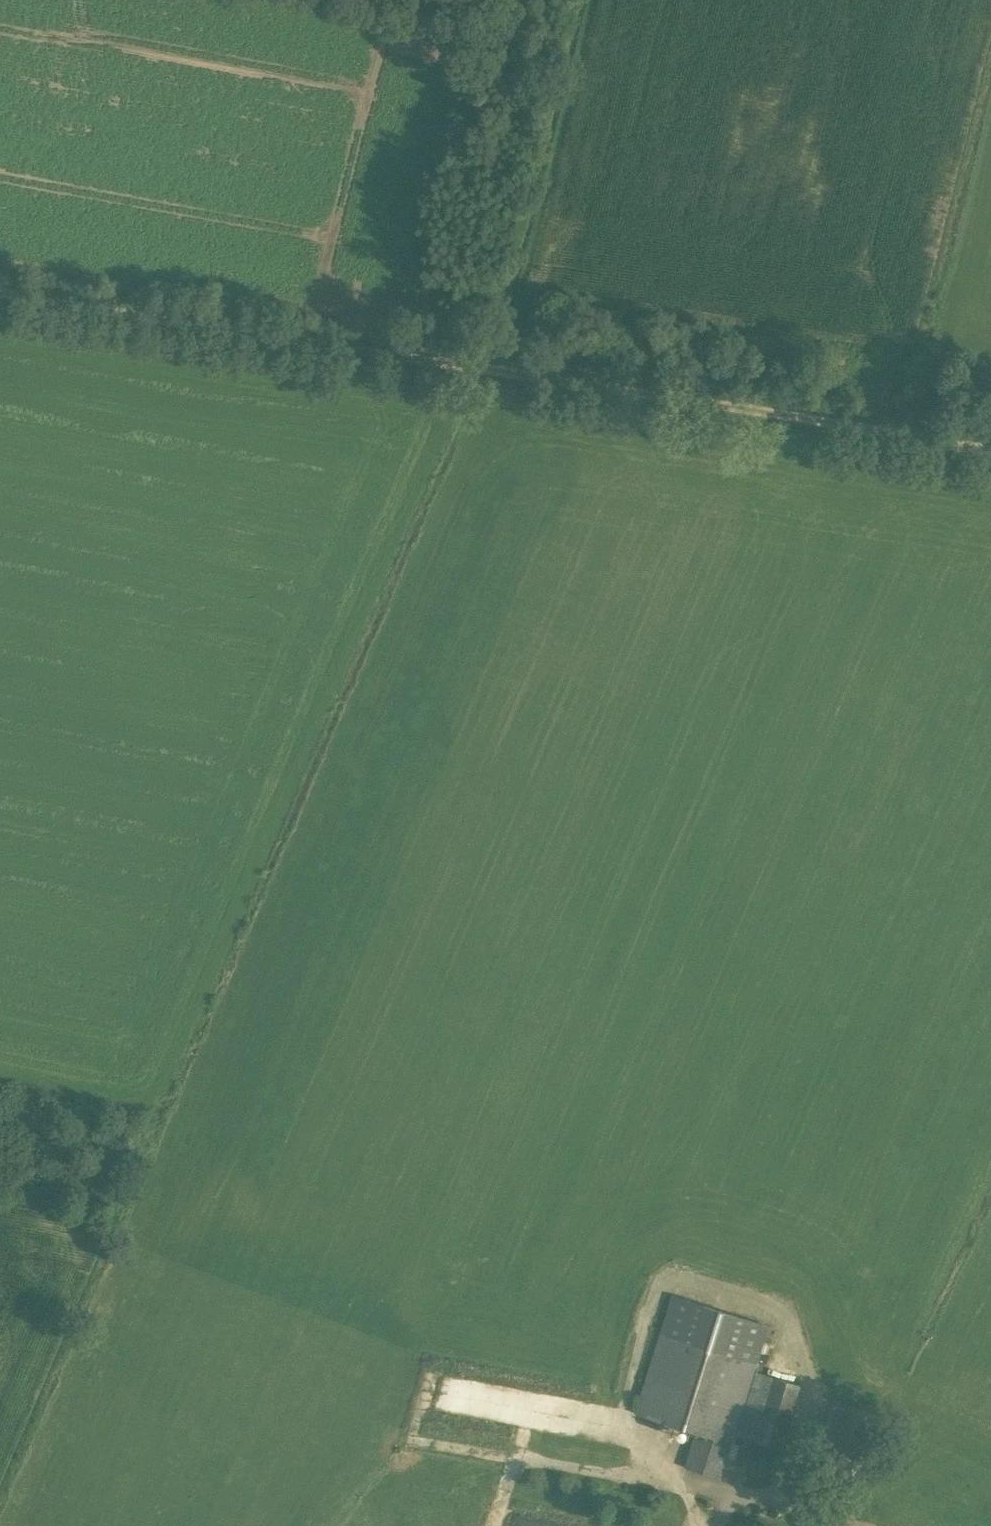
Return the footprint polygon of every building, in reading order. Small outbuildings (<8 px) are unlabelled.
[(755,1370),(757,1363),(769,1324),(672,1294),(636,1413),(684,1428),(695,1432),(685,1466),(720,1478),(727,1458),(735,1460),(738,1444),(732,1442),(755,1370)]
